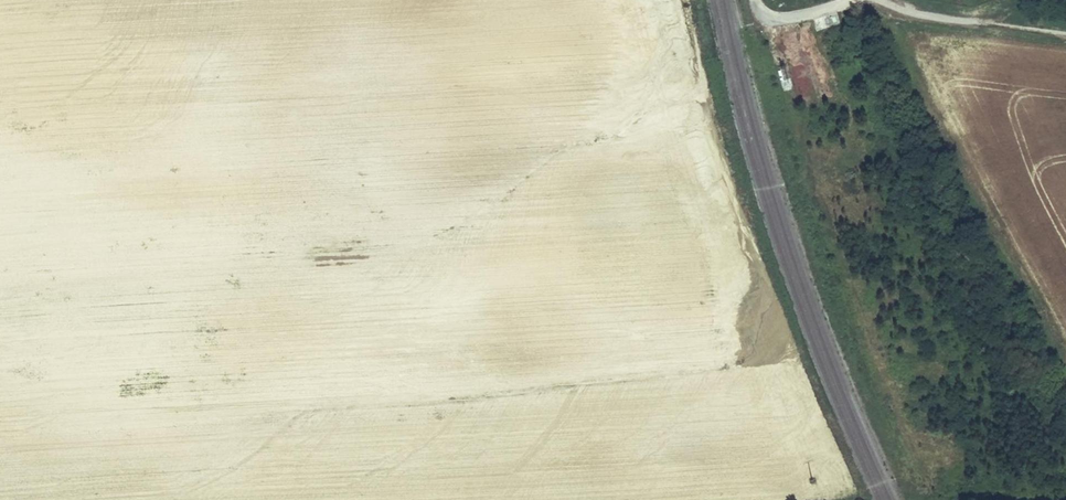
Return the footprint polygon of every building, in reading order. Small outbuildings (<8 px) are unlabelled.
[(835,23),(833,17),(823,20),(824,26),(835,23)]
